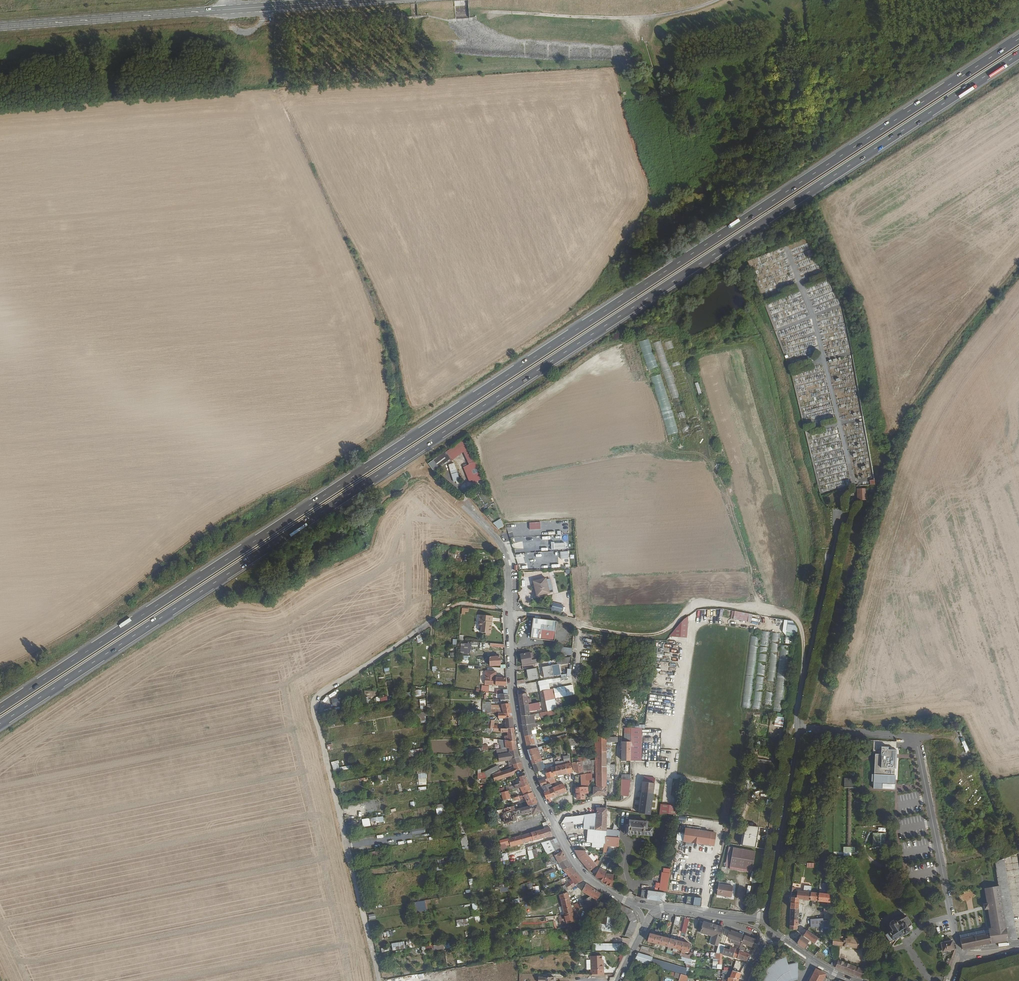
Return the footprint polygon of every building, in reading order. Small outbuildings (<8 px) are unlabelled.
[(648,339),(638,342),(643,358),(653,355),(648,339)] [(664,358),(660,341),(654,343),(658,363),(665,362),(664,358)] [(664,342),(665,350),(672,349),(671,341),(664,342)] [(674,417),(663,419),(667,435),(677,433),(674,417)] [(686,418),(679,420),(684,435),(691,433),(686,418)] [(691,419),(692,425),(693,425),(694,432),(700,432),(698,418),(691,419)] [(470,483),(483,476),(465,441),(427,460),(432,470),(451,460),(451,459),(463,453),(469,464),(462,467),(470,483)] [(447,464),(453,482),(459,480),(454,462),(447,464)] [(857,501),(867,501),(867,488),(856,489),(857,501)] [(494,521),(496,529),(503,526),(500,519),(494,521)] [(456,560),(464,560),(464,552),(456,552),(456,560)] [(529,581),(532,594),(545,590),(542,578),(529,581)] [(568,589),(560,590),(561,598),(570,596),(568,589)] [(562,612),(563,604),(552,602),(551,610),(562,612)] [(730,618),(751,622),(752,613),(732,610),(730,618)] [(479,615),(478,627),(481,627),(480,632),(485,633),(485,635),(489,635),(489,633),(490,634),(491,626),(489,626),(490,622),(492,622),(492,616),(479,615)] [(557,622),(534,619),(531,638),(554,642),(557,622)] [(793,644),(796,621),(783,619),(782,634),(786,634),(785,644),(793,644)] [(470,654),(471,643),(460,642),(460,654),(470,654)] [(782,711),(789,646),(780,645),(774,711),(782,711)] [(559,654),(571,655),(572,647),(560,646),(559,654)] [(520,655),(522,665),(533,663),(533,661),(531,662),(530,654),(520,655)] [(569,656),(557,659),(558,665),(571,662),(569,656)] [(490,657),(490,666),(500,665),(500,657),(490,657)] [(543,667),(545,677),(554,676),(552,666),(543,667)] [(527,670),(529,680),(538,678),(536,668),(527,670)] [(486,671),(484,685),(507,686),(506,679),(496,677),(496,672),(486,671)] [(538,681),(542,701),(548,700),(546,690),(547,690),(545,680),(538,681)] [(538,686),(538,682),(526,682),(526,691),(539,691),(539,686),(538,686)] [(517,690),(519,705),(528,704),(525,689),(517,690)] [(500,700),(500,703),(509,703),(508,695),(503,694),(500,694),(500,696),(500,700)] [(542,701),(544,711),(549,710),(550,710),(549,702),(548,700),(542,701)] [(482,702),(482,712),(489,713),(491,713),(491,702),(482,702)] [(538,702),(528,704),(529,710),(540,708),(538,702)] [(500,705),(501,710),(498,711),(498,714),(511,714),(509,704),(500,705)] [(519,705),(521,715),(529,714),(529,710),(528,704),(519,705)] [(521,715),(522,725),(529,724),(529,718),(531,717),(530,713),(529,714),(521,715)] [(505,719),(506,729),(513,728),(512,718),(505,719)] [(522,725),(524,735),(532,734),(531,729),(533,728),(532,723),(529,724),(522,725)] [(631,725),(631,728),(625,728),(625,740),(621,740),(621,743),(623,743),(623,761),(631,761),(632,729),(642,729),(645,729),(646,726),(631,725)] [(632,729),(631,761),(641,761),(642,729),(632,729)] [(550,738),(550,740),(552,744),(569,739),(568,733),(550,738)] [(524,735),(527,750),(533,748),(540,747),(538,743),(536,743),(536,740),(533,741),(532,734),(524,735)] [(596,743),(596,748),(596,751),(596,756),(596,761),(592,762),(592,764),(596,764),(596,780),(592,780),(592,781),(592,784),(596,784),(596,788),(594,788),(594,795),(607,795),(607,777),(611,777),(610,774),(615,774),(615,765),(611,765),(611,742),(619,742),(619,737),(607,737),(607,736),(596,736),(596,737),(596,743)] [(505,748),(505,749),(509,749),(509,751),(516,750),(514,741),(504,741),(505,748)] [(887,747),(880,747),(880,755),(874,755),(874,775),(871,775),(871,782),(874,782),(873,789),(883,789),(883,785),(895,785),(895,776),(894,776),(894,769),(896,769),(896,750),(887,750),(887,747)] [(527,750),(530,758),(531,760),(536,758),(533,748),(527,750)] [(499,755),(499,762),(508,760),(509,763),(512,762),(513,765),(521,763),(519,758),(517,750),(516,750),(509,751),(510,754),(499,755)] [(532,764),(536,772),(542,770),(539,765),(541,764),(539,761),(537,762),(538,763),(532,764)] [(556,767),(558,776),(568,774),(566,765),(565,762),(560,763),(561,766),(556,767)] [(573,763),(575,772),(577,774),(583,772),(583,762),(573,763)] [(496,773),(499,780),(511,776),(513,775),(512,772),(515,771),(515,772),(523,769),(521,763),(513,765),(514,767),(511,769),(501,773),(501,771),(500,772),(496,773)] [(497,767),(483,774),(480,775),(478,775),(478,780),(486,779),(496,773),(500,772),(497,767)] [(546,772),(548,779),(546,779),(546,777),(538,780),(542,787),(551,784),(556,782),(554,777),(558,776),(556,767),(551,768),(552,771),(546,772)] [(426,773),(418,773),(418,784),(426,785),(426,773)] [(519,778),(521,783),(515,785),(516,789),(520,788),(528,786),(525,776),(519,778)] [(644,780),(639,814),(650,816),(652,803),(656,779),(645,777),(644,780)] [(623,780),(622,791),(630,792),(631,781),(623,780)] [(857,781),(846,781),(846,789),(857,790),(857,781)] [(553,788),(557,796),(567,792),(564,784),(553,788)] [(520,788),(523,794),(525,793),(526,795),(532,793),(528,786),(520,788)] [(543,792),(546,800),(548,799),(549,803),(551,802),(550,798),(552,798),(549,790),(544,792),(543,792)] [(501,793),(503,801),(510,799),(508,791),(501,793)] [(518,797),(519,800),(525,798),(526,802),(535,798),(532,793),(526,795),(518,797)] [(526,802),(519,804),(518,804),(519,806),(527,804),(529,807),(538,804),(535,798),(526,802)] [(435,805),(436,813),(444,812),(443,803),(435,805)] [(652,803),(650,816),(657,817),(664,814),(667,814),(668,805),(652,803)] [(355,809),(356,812),(375,807),(374,804),(355,809)] [(501,810),(505,824),(508,823),(516,820),(515,817),(524,814),(525,817),(542,812),(538,804),(529,807),(515,811),(514,807),(501,810)] [(597,814),(596,830),(606,831),(605,846),(618,847),(619,838),(610,837),(611,830),(606,829),(606,809),(597,808),(597,814)] [(588,842),(603,844),(603,853),(605,853),(605,846),(606,831),(596,830),(597,814),(584,815),(584,820),(583,830),(589,830),(588,842)] [(362,819),(362,826),(370,826),(369,818),(362,819)] [(626,826),(625,835),(631,835),(631,834),(643,835),(652,836),(652,828),(647,828),(647,823),(640,822),(640,820),(636,819),(636,821),(630,821),(629,826),(626,826)] [(462,826),(461,820),(456,821),(457,828),(459,834),(464,833),(462,826)] [(541,830),(544,838),(552,836),(549,827),(541,830)] [(687,827),(685,840),(715,844),(717,831),(687,827)] [(531,832),(533,841),(544,838),(541,830),(538,831),(534,832),(531,832)] [(611,830),(610,837),(619,838),(620,831),(611,830)] [(513,837),(498,841),(500,846),(509,843),(510,847),(533,841),(531,832),(513,837)] [(872,832),(872,845),(885,845),(885,833),(872,832)] [(467,835),(460,836),(461,850),(468,849),(467,835)] [(396,837),(388,838),(389,846),(397,845),(396,837)] [(542,845),(547,854),(553,851),(554,852),(561,848),(558,843),(555,844),(552,840),(541,843),(542,845)] [(734,848),(731,867),(730,869),(752,873),(752,871),(755,852),(734,848)] [(528,859),(538,858),(537,849),(527,850),(528,859)] [(579,858),(589,871),(596,865),(584,850),(574,849),(579,858)] [(547,854),(551,861),(555,860),(553,857),(555,856),(555,855),(556,855),(554,852),(553,851),(547,854)] [(553,857),(555,860),(551,861),(548,863),(550,867),(552,866),(556,864),(559,862),(566,859),(562,851),(556,855),(555,855),(555,856),(553,857)] [(559,862),(563,869),(571,866),(566,859),(559,862)] [(995,861),(999,886),(1008,941),(1017,940),(1004,859),(995,861)] [(563,869),(566,873),(563,875),(564,879),(569,877),(570,878),(576,873),(571,866),(563,869)] [(606,872),(599,868),(595,876),(603,883),(611,887),(612,883),(613,875),(605,874),(606,872)] [(661,872),(660,882),(652,881),(651,889),(667,891),(669,873),(661,872)] [(570,878),(571,881),(565,885),(568,890),(569,890),(576,886),(575,885),(582,881),(576,873),(570,878)] [(582,892),(591,898),(596,900),(597,900),(601,895),(586,884),(582,892)] [(718,888),(717,895),(731,897),(733,887),(719,884),(718,884),(718,888)] [(798,891),(797,897),(792,896),(791,902),(799,903),(799,899),(810,900),(811,892),(804,891),(804,889),(808,890),(808,888),(809,888),(810,886),(804,886),(803,886),(802,892),(798,891)] [(960,939),(962,947),(962,949),(992,943),(1008,941),(999,886),(985,889),(988,904),(984,905),(985,910),(988,909),(992,930),(988,931),(989,933),(960,939)] [(642,890),(640,898),(645,899),(651,900),(664,902),(665,893),(667,893),(666,891),(653,889),(652,891),(642,890)] [(559,895),(561,901),(569,897),(568,892),(560,895),(559,895)] [(811,892),(810,900),(818,901),(819,893),(811,892)] [(819,893),(818,901),(828,902),(830,902),(829,895),(829,894),(822,893),(819,893)] [(687,896),(686,905),(700,907),(702,898),(687,896)] [(561,901),(562,905),(571,903),(569,897),(561,901)] [(583,901),(586,906),(596,900),(591,898),(583,901)] [(416,912),(426,910),(424,900),(414,903),(416,912)] [(596,900),(586,906),(588,909),(599,903),(597,900),(596,900)] [(562,907),(565,914),(573,913),(572,909),(571,903),(562,905),(562,907)] [(617,903),(614,909),(625,915),(628,909),(617,903)] [(573,906),(574,908),(572,909),(573,913),(574,912),(576,911),(581,908),(578,904),(573,906)] [(602,916),(601,923),(598,923),(597,931),(618,933),(620,918),(613,918),(613,910),(610,909),(610,908),(603,908),(602,911),(599,911),(598,915),(602,916)] [(792,908),(791,919),(799,919),(799,909),(792,908)] [(825,912),(825,918),(825,919),(828,919),(828,920),(823,921),(823,924),(824,927),(832,926),(831,911),(827,911),(825,912)] [(626,914),(629,921),(635,918),(633,912),(626,914)] [(559,915),(561,924),(567,923),(567,924),(575,922),(573,913),(565,914),(560,915),(559,915)] [(893,930),(885,935),(890,943),(903,934),(904,936),(910,932),(910,930),(909,928),(911,926),(912,923),(907,916),(902,919),(897,922),(896,921),(894,921),(891,923),(890,925),(893,930)] [(682,917),(680,932),(687,933),(688,918),(682,917)] [(791,919),(790,930),(797,930),(797,926),(798,926),(799,919),(791,919)] [(631,921),(624,936),(631,939),(637,923),(631,921)] [(702,933),(714,938),(712,944),(719,946),(720,944),(725,929),(705,923),(702,933)] [(960,935),(960,939),(989,933),(988,931),(988,930),(960,935)] [(732,932),(730,938),(743,943),(746,936),(732,932)] [(650,934),(647,942),(654,943),(656,936),(650,934)] [(656,936),(654,943),(661,945),(663,937),(656,936)] [(746,936),(743,943),(755,948),(758,943),(757,941),(746,936)] [(805,949),(810,942),(802,936),(798,943),(799,944),(805,949)] [(833,937),(833,945),(858,948),(860,941),(857,941),(858,937),(848,936),(848,939),(842,938),(842,937),(840,936),(840,938),(833,937)] [(663,937),(661,945),(668,947),(670,939),(663,937)] [(670,939),(668,947),(675,949),(677,941),(670,939)] [(941,943),(943,952),(954,949),(952,940),(941,943)] [(392,950),(406,948),(405,941),(391,943),(392,950)] [(677,941),(675,949),(681,950),(683,942),(677,941)] [(683,942),(681,950),(688,952),(691,944),(683,942)] [(719,946),(717,953),(723,954),(724,949),(730,950),(731,948),(720,944),(719,946)] [(724,949),(723,954),(723,957),(726,958),(726,955),(733,957),(735,949),(731,948),(730,950),(724,949)] [(740,951),(737,959),(747,961),(751,955),(746,953),(740,951)] [(638,953),(634,961),(649,964),(650,965),(652,958),(652,957),(638,953)] [(590,955),(590,969),(602,969),(602,962),(601,962),(601,955),(590,955)] [(797,979),(797,980),(797,963),(788,965),(785,956),(775,962),(769,967),(764,972),(767,974),(763,980),(764,980),(768,974),(765,972),(770,966),(775,962),(785,957),(788,965),(795,964),(797,979)] [(797,979),(795,964),(788,965),(785,957),(775,962),(770,966),(765,972),(768,974),(764,980),(789,980),(792,980),(797,979)] [(652,958),(650,965),(663,968),(681,974),(686,975),(687,968),(652,958)] [(833,967),(865,979),(874,980),(877,980),(872,979),(872,976),(867,975),(866,975),(863,975),(865,971),(836,959),(834,964),(832,962),(831,964),(828,962),(827,963),(833,967)] [(810,980),(822,980),(825,974),(816,969),(810,980)]
